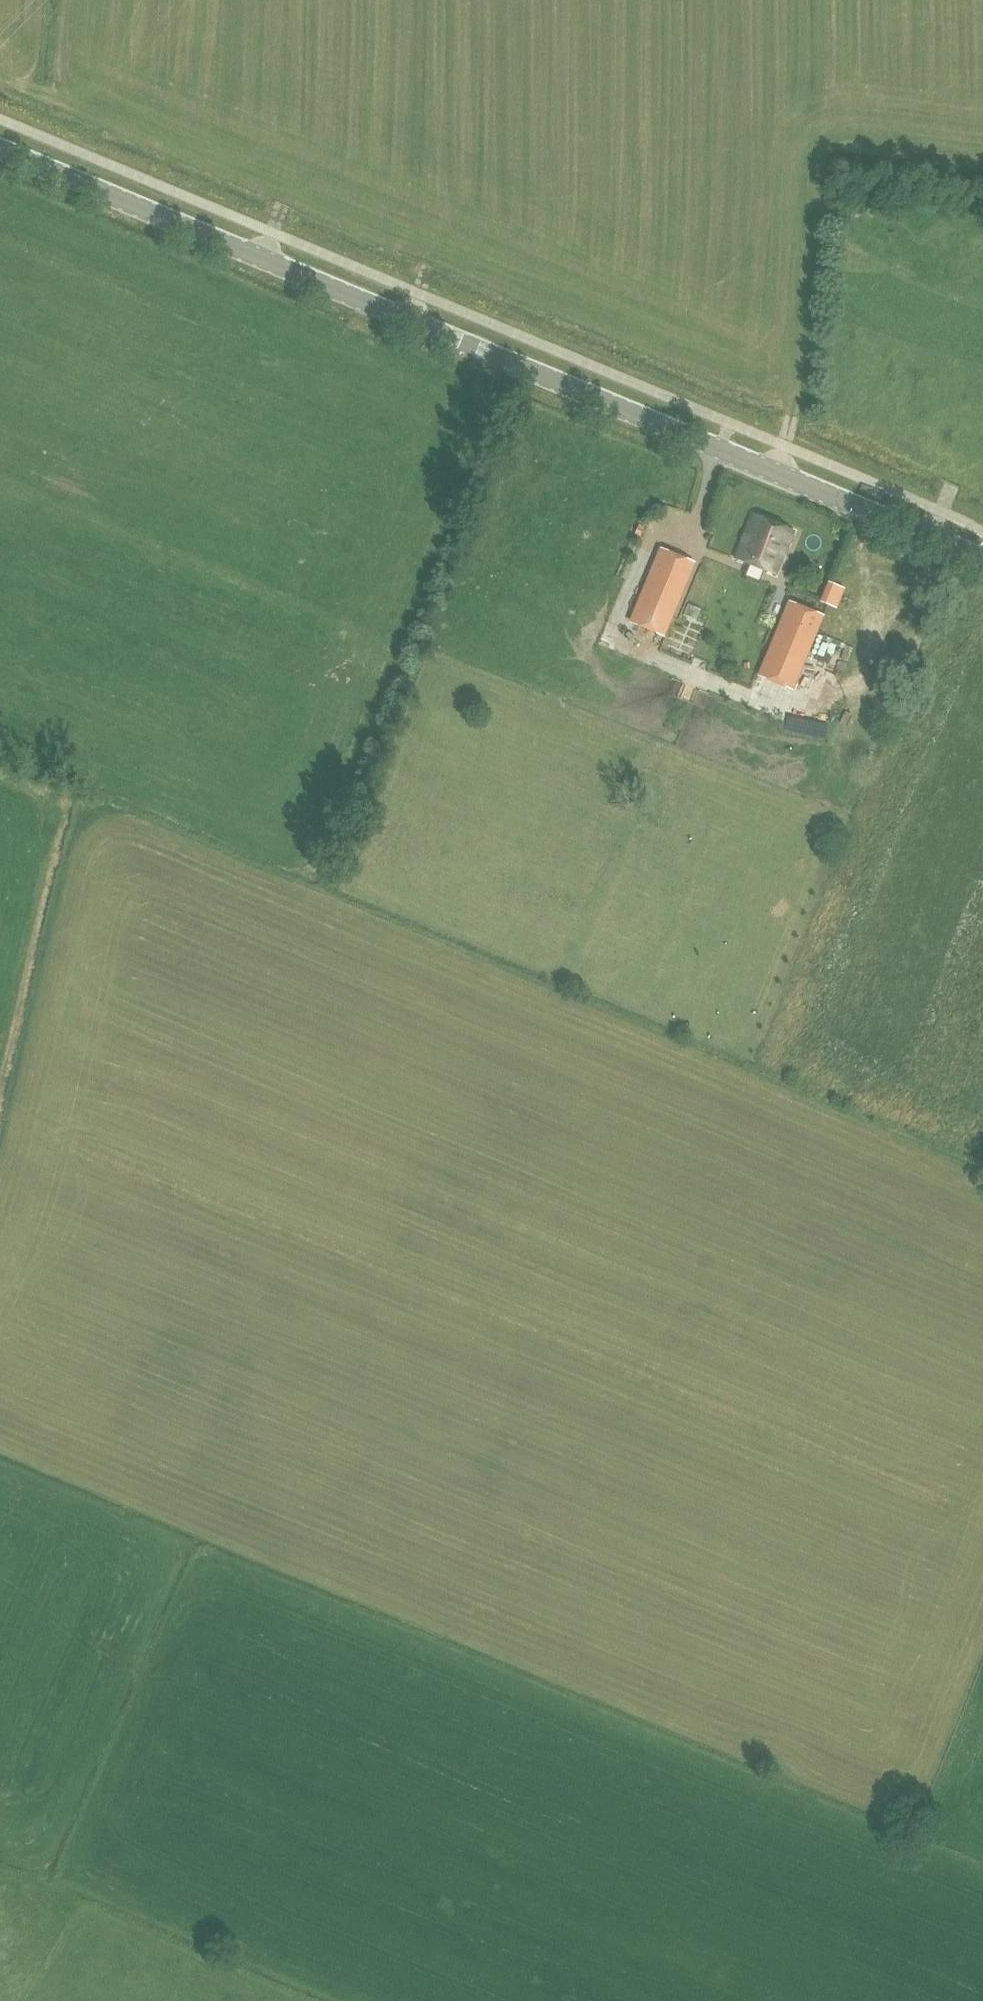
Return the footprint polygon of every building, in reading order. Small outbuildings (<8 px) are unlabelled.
[(752,514),(734,556),(776,574),(794,531),(752,514)] [(689,578),(655,564),(633,620),(666,633),(689,578)] [(762,676),(790,687),(813,632),(820,615),(792,604),(785,620),(762,676)]
